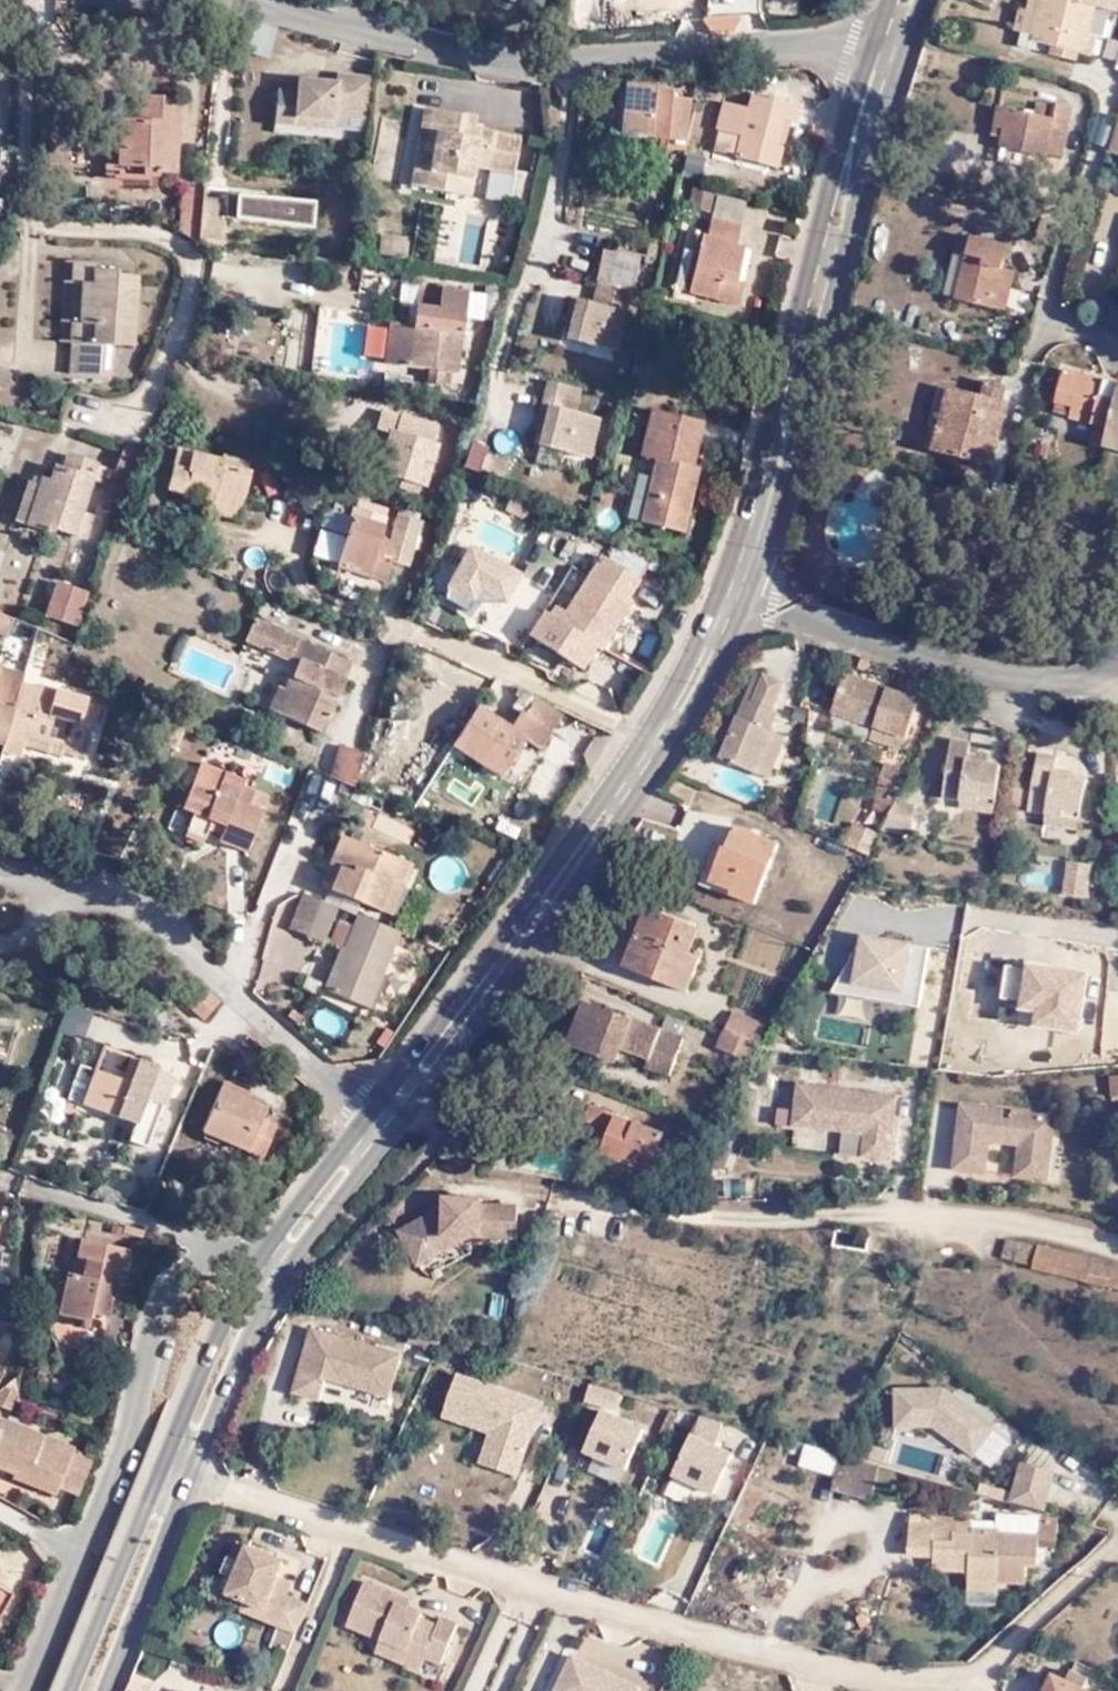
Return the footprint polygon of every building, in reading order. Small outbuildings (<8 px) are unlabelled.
[(1087,34),(1095,4),(1117,9),(1117,0),(1049,0),(1037,42),(1059,47),(1057,55),(1080,58),(1081,55),(1087,34)] [(252,24),(248,50),(269,54),(273,27),(252,24)] [(1081,55),(1094,58),(1100,36),(1087,34),(1081,55)] [(366,109),(370,76),(334,72),(333,79),(296,77),(294,88),(275,87),(271,118),(294,120),(295,112),(329,115),(330,106),(366,109)] [(650,123),(649,135),(662,136),(662,144),(683,146),(689,97),(669,94),(670,87),(625,82),(620,120),(650,123)] [(157,92),(136,91),(134,116),(114,116),(111,161),(146,163),(145,172),(169,172),(172,123),(166,122),(168,105),(157,103),(157,92)] [(745,100),(719,96),(710,146),(730,152),(782,165),(787,143),(778,141),(784,111),(791,114),(795,97),(764,91),(764,97),(748,93),(745,100)] [(1058,161),(1071,109),(1056,106),(1053,119),(1000,104),(995,122),(1004,125),(997,149),(1040,162),(1042,155),(1058,161)] [(422,147),(429,105),(420,105),(407,182),(426,184),(431,149),(422,147)] [(458,121),(460,110),(429,105),(422,147),(431,149),(426,184),(467,189),(472,160),(511,166),(515,130),(472,124),(458,121)] [(473,111),(460,110),(458,121),(472,124),(473,111)] [(295,112),(294,120),(328,124),(329,115),(295,112)] [(1117,117),(1106,152),(1114,153),(1117,142),(1117,118),(1117,117)] [(618,133),(649,135),(650,123),(620,120),(618,133)] [(684,152),(679,174),(698,179),(704,157),(684,152)] [(191,239),(197,184),(178,183),(172,238),(191,239)] [(191,239),(196,240),(213,242),(219,186),(197,184),(191,239)] [(709,191),(687,185),(683,205),(704,210),(708,191),(709,191)] [(705,216),(738,225),(745,197),(713,187),(705,216)] [(733,241),(738,225),(705,216),(702,229),(696,228),(684,286),(731,299),(744,244),(733,241)] [(383,235),(381,253),(407,256),(409,238),(383,235)] [(651,258),(657,259),(662,239),(648,237),(643,262),(649,264),(651,258)] [(992,307),(999,277),(1006,247),(977,239),(971,259),(965,257),(955,298),(992,307)] [(59,273),(63,246),(53,244),(49,272),(59,273)] [(87,249),(63,246),(59,273),(72,274),(68,313),(59,313),(55,336),(63,337),(60,363),(94,366),(97,335),(99,312),(120,314),(126,271),(110,269),(111,261),(86,259),(87,249)] [(599,278),(630,285),(640,253),(607,246),(599,278)] [(612,347),(630,285),(599,278),(597,277),(592,298),(575,294),(564,335),(612,347)] [(1011,280),(999,277),(992,307),(1004,309),(1011,280)] [(479,317),(494,318),(504,285),(485,282),(479,317)] [(409,363),(426,365),(441,367),(454,369),(466,290),(440,287),(438,307),(415,304),(413,325),(388,322),(383,362),(408,364),(409,363)] [(365,369),(377,321),(327,309),(314,363),(333,367),(334,362),(365,369)] [(97,335),(117,337),(120,314),(99,312),(97,335)] [(564,336),(561,344),(613,360),(615,352),(564,336)] [(441,367),(426,365),(426,381),(439,382),(441,367)] [(1117,393),(1117,386),(1065,371),(1056,402),(1073,407),(1072,418),(1109,429),(1117,393)] [(546,403),(539,429),(535,443),(586,457),(596,415),(572,410),(577,385),(544,378),(539,401),(546,403)] [(991,473),(1006,413),(995,411),(1001,395),(984,392),(981,408),(933,395),(922,432),(937,435),(932,460),(991,473)] [(1109,429),(1104,446),(1117,451),(1117,393),(1109,429)] [(533,426),(539,429),(546,403),(539,401),(533,426)] [(680,476),(686,457),(697,413),(651,401),(637,450),(652,453),(638,513),(680,525),(693,480),(680,476)] [(433,420),(399,412),(395,427),(389,425),(378,466),(422,481),(432,440),(429,438),(433,420)] [(46,470),(41,469),(27,518),(50,525),(52,517),(81,526),(88,506),(78,503),(88,467),(99,471),(102,457),(67,445),(62,459),(50,456),(46,470)] [(216,464),(172,454),(161,494),(203,504),(201,514),(235,522),(245,476),(215,468),(216,464)] [(699,461),(686,457),(680,476),(693,480),(699,461)] [(27,518),(41,469),(26,464),(11,513),(27,518)] [(382,520),(351,512),(337,562),(384,575),(389,557),(407,562),(416,530),(396,523),(392,534),(378,530),(382,520)] [(541,606),(526,629),(580,663),(592,643),(600,647),(630,600),(623,595),(634,576),(601,554),(566,606),(555,600),(547,610),(541,606)] [(84,589),(50,579),(41,614),(73,624),(84,589)] [(13,618),(0,612),(0,635),(5,637),(13,618)] [(248,613),(239,634),(282,654),(284,649),(293,653),(286,668),(281,667),(276,679),(292,685),(281,707),(317,724),(348,656),(283,630),(285,621),(268,615),(265,620),(248,613)] [(916,699),(844,674),(831,712),(873,725),(871,735),(900,745),(916,699)] [(756,772),(777,733),(773,731),(779,713),(775,710),(785,682),(768,675),(753,703),(747,700),(723,755),(756,772)] [(292,685),(276,679),(272,676),(261,698),(281,707),(292,685)] [(13,754),(16,745),(18,738),(53,748),(54,743),(81,750),(93,703),(78,700),(80,694),(32,681),(30,685),(13,681),(7,702),(0,729),(0,750),(13,754)] [(559,709),(521,683),(507,700),(515,706),(503,721),(474,701),(447,738),(495,773),(521,735),(534,743),(559,709)] [(788,738),(777,733),(756,772),(769,778),(788,738)] [(18,738),(16,745),(78,762),(81,750),(54,743),(53,748),(18,738)] [(335,776),(354,784),(366,745),(345,739),(335,776)] [(979,796),(996,799),(1004,763),(971,757),(973,744),(954,740),(942,795),(962,799),(978,803),(979,796)] [(1067,812),(1081,815),(1088,781),(1059,774),(1061,758),(1042,754),(1030,811),(1050,815),(1064,818),(1067,812)] [(185,805),(177,829),(195,835),(198,826),(211,830),(209,834),(238,844),(253,802),(238,797),(244,782),(233,778),(236,773),(192,757),(175,803),(185,805)] [(901,790),(909,775),(880,765),(876,777),(901,790)] [(886,818),(898,796),(901,790),(876,777),(870,812),(886,818)] [(886,818),(878,833),(913,839),(916,799),(898,796),(886,818)] [(993,815),(996,799),(979,796),(978,803),(962,799),(959,809),(993,815)] [(159,824),(177,829),(185,805),(175,803),(168,800),(159,824)] [(1078,830),(1081,815),(1067,812),(1064,818),(1050,815),(1049,824),(1078,830)] [(382,868),(394,871),(402,848),(336,823),(317,878),(372,897),(382,868)] [(729,892),(750,901),(778,840),(735,823),(726,844),(722,844),(708,873),(733,885),(729,892)] [(1090,897),(1093,861),(1062,859),(1059,895),(1090,897)] [(384,902),(394,871),(382,868),(372,897),(384,902)] [(298,887),(294,889),(281,920),(300,928),(313,893),(298,887)] [(315,934),(328,899),(313,893),(300,928),(315,934)] [(642,898),(619,946),(657,965),(675,975),(691,942),(674,934),(682,918),(642,898)] [(361,997),(389,923),(347,906),(320,981),(361,997)] [(918,1006),(930,944),(855,929),(843,991),(918,1006)] [(657,965),(619,946),(613,958),(649,980),(657,965)] [(1087,968),(1004,961),(999,1027),(1082,1034),(1087,968)] [(202,1007),(215,991),(196,976),(182,991),(202,1007)] [(586,1035),(598,1008),(586,1002),(572,1028),(586,1035)] [(656,1036),(598,1008),(586,1035),(645,1064),(642,1070),(666,1081),(678,1055),(654,1043),(656,1036)] [(730,1015),(721,1034),(762,1053),(765,1047),(772,1035),(730,1015)] [(762,1053),(721,1034),(713,1051),(752,1071),(762,1053)] [(132,1072),(140,1048),(127,1043),(120,1066),(120,1068),(132,1072)] [(150,1051),(140,1048),(132,1072),(120,1068),(120,1066),(81,1053),(69,1088),(81,1093),(137,1112),(153,1118),(172,1066),(152,1057),(150,1051)] [(262,1094),(216,1077),(203,1114),(265,1139),(275,1114),(258,1107),(262,1094)] [(1108,1078),(1108,1096),(1117,1096),(1117,1077),(1108,1078)] [(81,1093),(69,1088),(65,1099),(77,1103),(81,1093)] [(891,1102),(795,1090),(791,1114),(808,1117),(806,1131),(862,1138),(859,1160),(884,1163),(891,1102)] [(659,1133),(589,1105),(584,1118),(608,1128),(600,1152),(646,1170),(659,1133)] [(1039,1149),(1052,1151),(1055,1119),(1012,1116),(1011,1124),(1003,1123),(1005,1115),(961,1109),(955,1173),(986,1176),(988,1145),(1019,1147),(1016,1180),(1037,1182),(1039,1149)] [(147,1135),(153,1118),(137,1112),(131,1130),(147,1135)] [(806,1131),(808,1117),(791,1114),(790,1129),(806,1131)] [(1048,1183),(1052,1151),(1039,1149),(1037,1182),(1048,1183)] [(463,1203),(465,1192),(449,1189),(449,1201),(463,1203)] [(451,1229),(472,1231),(518,1234),(521,1205),(483,1202),(482,1194),(465,1192),(463,1203),(449,1201),(405,1226),(427,1260),(438,1253),(431,1240),(451,1229)] [(438,1253),(472,1231),(451,1229),(431,1240),(438,1253)] [(116,1237),(61,1236),(61,1277),(52,1277),(51,1315),(103,1318),(102,1260),(116,1259),(116,1237)] [(1028,1263),(1032,1246),(1008,1240),(1003,1256),(1028,1263)] [(1032,1246),(1028,1263),(1026,1270),(1117,1294),(1117,1270),(1032,1246)] [(390,1399),(402,1351),(308,1328),(292,1392),(322,1400),(326,1383),(390,1399)] [(544,1402),(456,1372),(440,1419),(486,1435),(476,1465),(517,1479),(544,1402)] [(618,1411),(623,1393),(589,1383),(584,1401),(618,1411)] [(17,1399),(18,1390),(6,1385),(0,1392),(0,1403),(9,1407),(17,1399)] [(890,1386),(893,1432),(927,1429),(971,1459),(996,1424),(946,1386),(890,1386)] [(624,1472),(643,1430),(599,1410),(580,1453),(624,1472)] [(723,1423),(698,1411),(666,1479),(711,1500),(732,1456),(712,1446),(723,1423)] [(59,1486),(75,1449),(76,1446),(0,1417),(0,1460),(17,1467),(14,1475),(57,1489),(59,1486)] [(797,1465),(833,1475),(839,1452),(804,1443),(797,1465)] [(75,1449),(59,1486),(78,1494),(95,1456),(75,1449)] [(883,1461),(848,1451),(839,1488),(874,1498),(883,1461)] [(1056,1471),(1018,1461),(1010,1491),(979,1483),(976,1493),(1045,1513),(1056,1471)] [(1041,1540),(1042,1520),(1042,1518),(985,1513),(984,1536),(1041,1540)] [(1038,1568),(1040,1542),(1041,1540),(984,1536),(984,1539),(959,1537),(960,1522),(912,1518),(909,1561),(931,1562),(931,1572),(972,1575),(972,1579),(999,1581),(1022,1583),(1024,1567),(1038,1568)] [(1041,1540),(1040,1542),(1058,1543),(1059,1522),(1042,1520),(1041,1540)] [(277,1587),(281,1576),(288,1560),(254,1545),(246,1562),(240,1580),(234,1595),(249,1600),(268,1608),(265,1618),(299,1632),(312,1603),(292,1594),(277,1587)] [(240,1580),(246,1562),(234,1556),(228,1575),(240,1580)] [(412,1596),(360,1575),(339,1628),(374,1642),(369,1655),(420,1676),(426,1662),(440,1668),(458,1625),(440,1617),(437,1626),(420,1619),(422,1613),(407,1607),(412,1596)] [(296,1582),(281,1576),(277,1587),(292,1594),(296,1582)] [(997,1596),(999,1581),(972,1579),(971,1593),(997,1596)] [(14,1600),(0,1594),(0,1625),(14,1600)] [(245,1610),(265,1618),(268,1608),(249,1600),(245,1610)] [(623,1677),(570,1652),(551,1690),(651,1690),(623,1677)] [(1099,1689),(1084,1682),(1088,1672),(1071,1664),(1067,1674),(1054,1668),(1043,1690),(1098,1690),(1099,1689)]
